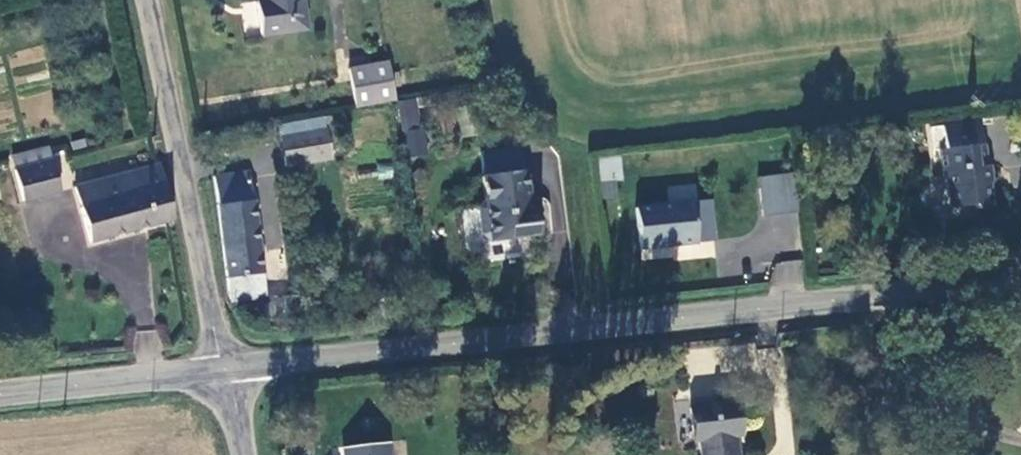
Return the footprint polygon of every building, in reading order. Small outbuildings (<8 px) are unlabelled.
[(307,0),(257,0),(262,31),(310,24),(307,0)] [(350,106),(390,99),(383,56),(343,62),(350,106)] [(421,98),(402,99),(404,157),(424,156),(421,98)] [(331,117),(279,122),(283,166),(335,161),(331,117)] [(944,123),(949,146),(977,141),(973,117),(944,123)] [(482,171),(523,169),(522,148),(481,150),(482,171)] [(995,210),(988,149),(942,154),(944,174),(952,173),(956,208),(980,206),(980,212),(995,210)] [(26,192),(60,185),(53,154),(19,162),(26,192)] [(601,180),(622,179),(621,157),(600,158),(601,180)] [(91,240),(174,222),(159,164),(76,186),(91,240)] [(757,177),(765,216),(800,210),(792,170),(757,177)] [(212,175),(225,296),(261,292),(248,171),(212,175)] [(524,198),(520,172),(479,179),(483,199),(477,213),(481,238),(490,244),(537,235),(533,197),(524,198)] [(701,246),(697,206),(639,213),(644,253),(701,246)] [(773,285),(802,285),(803,261),(774,260),(773,285)] [(739,410),(691,416),(693,439),(701,438),(702,454),(737,454),(735,439),(742,438),(739,410)] [(413,436),(366,441),(369,454),(415,454),(413,436)]
